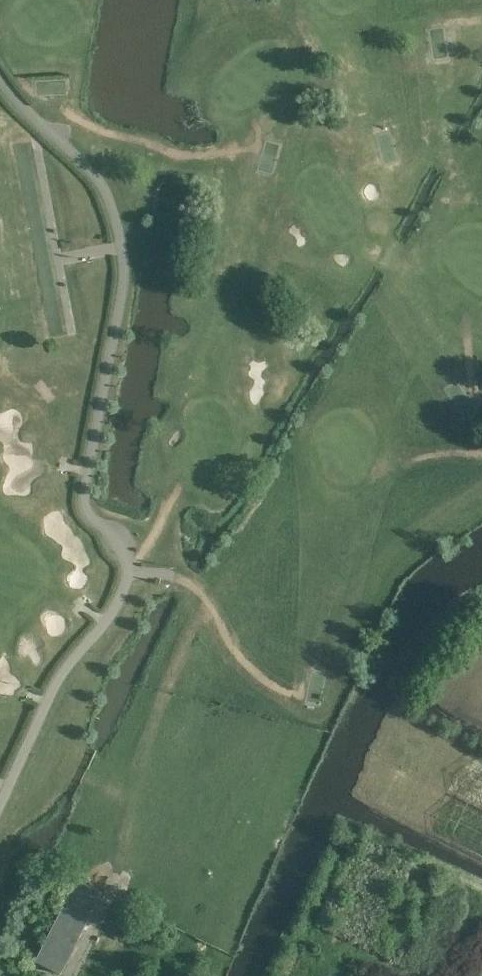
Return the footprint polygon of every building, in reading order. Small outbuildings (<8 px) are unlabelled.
[(35,961),(60,975),(103,891),(77,880),(35,961)] [(119,904),(111,921),(130,930),(138,914),(119,904)]
